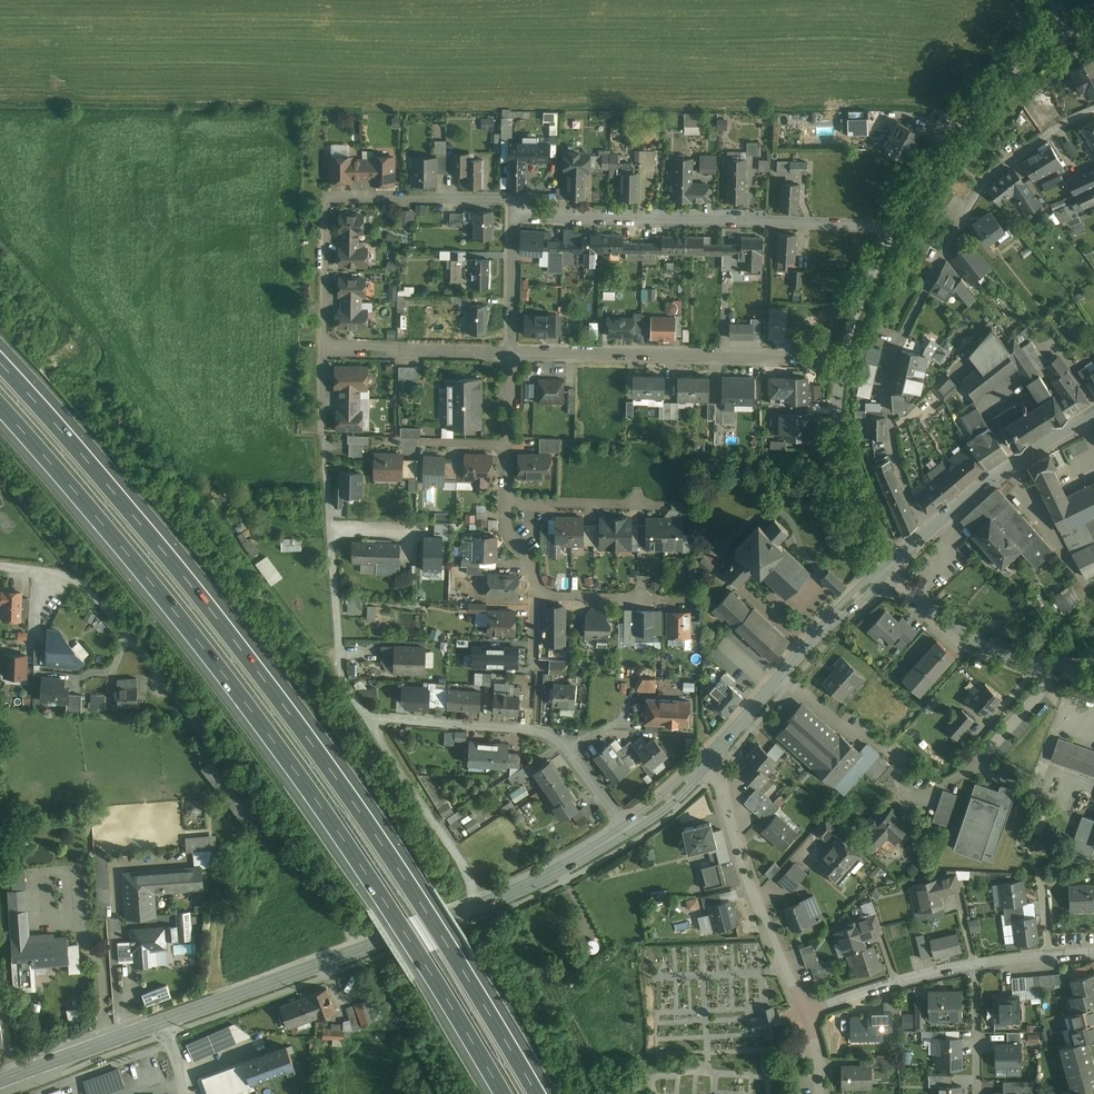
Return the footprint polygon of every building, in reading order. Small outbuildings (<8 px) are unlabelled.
[(1084,53),(1089,62),(1093,60),(1093,61),(1093,48),(1084,53)] [(1093,60),(1089,62),(1074,71),(1077,76),(1073,78),(1081,93),(1087,89),(1091,96),(1093,95),(1093,61),(1093,60)] [(1047,91),(1035,100),(1038,104),(1040,102),(1041,105),(1047,102),(1050,107),(1056,104),(1047,91)] [(556,133),(556,111),(543,111),(543,121),(549,121),(549,133),(556,133)] [(684,112),(684,132),(707,132),(707,119),(698,119),(698,112),(684,112)] [(482,118),(482,129),(494,129),(493,118),(482,118)] [(727,129),(727,118),(718,118),(718,130),(727,129)] [(849,118),(848,119),(848,135),(869,133),(869,118),(849,118)] [(898,121),(890,137),(892,138),(885,150),(904,160),(919,133),(898,121)] [(1081,129),(1093,151),(1093,121),(1081,129)] [(650,142),(657,134),(646,123),(638,132),(650,142)] [(886,135),(880,147),(885,150),(892,138),(890,137),(886,135)] [(1071,137),(1062,141),(1071,156),(1079,152),(1071,137)] [(446,141),(435,141),(435,154),(436,154),(436,153),(445,154),(446,154),(446,141)] [(547,144),(511,143),(511,142),(509,142),(509,143),(508,143),(508,155),(508,161),(527,161),(547,162),(547,144)] [(1039,153),(1022,163),(1033,180),(1063,166),(1060,162),(1048,142),(1037,149),(1039,153)] [(760,143),(747,143),(747,155),(760,156),(760,143)] [(655,151),(640,150),(639,165),(655,165),(655,151)] [(589,152),(565,152),(564,173),(568,173),(568,172),(586,172),(586,173),(589,173),(589,155),(589,154),(589,152)] [(445,154),(436,153),(436,154),(436,158),(436,173),(445,174),(445,154)] [(446,154),(445,154),(445,174),(458,174),(459,154),(446,154)] [(346,157),(331,157),(331,181),(333,183),(338,183),(340,181),(351,181),(351,159),(351,157),(349,157),(349,155),(346,155),(346,157)] [(603,156),(589,155),(589,173),(594,173),(594,169),(602,169),(603,156)] [(618,155),(610,155),(610,169),(610,177),(618,177),(618,173),(618,170),(618,164),(618,155)] [(394,157),(373,156),(373,160),(371,160),(370,180),(373,180),(373,184),(393,185),(394,157)] [(717,156),(701,156),(701,172),(716,172),(717,156)] [(436,158),(416,157),(415,170),(413,170),(413,185),(433,185),(433,173),(436,173),(436,158)] [(693,159),(674,158),(673,201),(692,201),(692,193),(693,159)] [(362,160),(351,159),(351,179),(362,180),(362,160)] [(371,160),(362,160),(362,180),(370,180),(371,160)] [(483,160),(465,160),(465,178),(460,178),(460,187),(483,187),(483,160)] [(746,160),(727,160),(727,175),(746,176),(746,160)] [(527,161),(508,161),(508,162),(508,178),(508,188),(526,188),(527,161)] [(790,162),(777,161),(777,173),(790,173),(790,162)] [(807,162),(790,162),(790,173),(807,174),(807,162)] [(632,164),(618,164),(618,170),(618,173),(621,173),(635,173),(635,166),(634,166),(632,164)] [(1067,181),(1074,195),(1076,194),(1093,185),(1093,168),(1067,181)] [(1013,169),(988,189),(999,204),(1014,193),(1025,184),(1013,169)] [(586,172),(568,172),(568,173),(567,199),(585,199),(586,173),(586,172)] [(635,173),(621,173),(620,200),(639,200),(639,173),(635,173)] [(746,176),(727,175),(727,202),(745,202),(746,176)] [(1061,175),(1041,184),(1045,192),(1065,182),(1061,175)] [(1040,204),(1026,183),(1025,184),(1014,193),(1027,213),(1040,204)] [(708,184),(696,184),(696,193),(692,193),(692,201),(707,202),(708,184)] [(799,185),(782,184),(780,211),(798,212),(799,185)] [(1076,194),(1079,201),(1073,204),(1076,211),(1093,203),(1093,185),(1076,194)] [(945,187),(934,203),(944,210),(955,194),(945,187)] [(1062,198),(1051,204),(1053,209),(1065,203),(1062,198)] [(416,204),(416,214),(425,214),(425,204),(416,204)] [(1065,209),(1056,213),(1062,222),(1071,219),(1065,209)] [(475,211),(463,211),(463,214),(463,224),(475,224),(475,211)] [(494,211),(475,211),(475,224),(474,239),(493,239),(494,211)] [(1004,232),(990,212),(974,224),(988,244),(997,237),(1002,244),(1013,235),(1008,228),(1005,230),(1005,231),(1004,232)] [(463,214),(450,214),(450,227),(463,227),(463,224),(463,214)] [(363,215),(341,215),(339,217),(339,221),(341,224),(341,232),(358,232),(363,232),(363,224),(365,222),(365,218),(363,215)] [(1071,219),(1067,221),(1069,227),(1081,222),(1079,216),(1071,219)] [(543,233),(522,231),(521,253),(541,254),(542,250),(542,241),(543,233)] [(358,232),(343,232),(343,242),(358,242),(358,232)] [(602,235),(573,234),(573,242),(569,242),(569,251),(577,251),(578,252),(585,252),(584,266),(585,266),(585,264),(594,264),(594,266),(595,266),(596,252),(603,252),(603,235),(602,235)] [(797,235),(778,234),(777,261),(787,261),(795,262),(797,235)] [(623,235),(603,235),(603,252),(622,252),(623,243),(623,235)] [(683,236),(663,236),(662,247),(662,253),(667,253),(667,254),(673,254),(682,254),(683,253),(683,236)] [(703,236),(683,236),(683,253),(703,254),(703,247),(703,236)] [(762,238),(742,238),(742,244),(742,254),(762,255),(762,238)] [(930,244),(916,238),(912,245),(927,252),(930,244)] [(549,241),(542,241),(542,250),(548,250),(563,251),(563,242),(549,241)] [(643,244),(623,243),(622,252),(643,253),(643,244)] [(971,243),(952,259),(970,284),(991,268),(971,243)] [(656,244),(643,244),(643,253),(662,253),(662,247),(657,247),(657,244),(656,244)] [(736,245),(723,245),(723,254),(742,254),(742,244),(736,244),(736,245)] [(710,245),(708,245),(708,248),(703,247),(703,254),(722,254),(723,254),(723,245),(710,245)] [(342,248),(340,248),(340,265),(367,266),(367,249),(363,249),(342,248)] [(563,251),(548,250),(548,264),(562,264),(563,251)] [(466,251),(451,251),(451,260),(466,260),(466,251)] [(569,251),(563,251),(562,264),(577,265),(578,252),(577,251),(569,251)] [(662,253),(643,253),(642,260),(642,263),(656,263),(656,253),(662,253)] [(723,254),(722,254),(722,270),(741,270),(742,254),(723,254)] [(762,255),(742,254),(741,270),(741,274),(743,274),(743,269),(762,269),(762,255)] [(466,260),(451,260),(451,280),(471,281),(472,281),(472,260),(466,260)] [(491,260),(472,260),(472,281),(471,281),(471,288),(490,288),(491,260)] [(787,261),(777,261),(776,270),(787,271),(787,261)] [(961,278),(947,261),(941,270),(942,271),(931,292),(946,301),(950,294),(951,294),(955,287),(970,305),(976,297),(962,278),(961,278)] [(562,264),(548,264),(548,275),(562,275),(562,264)] [(802,271),(793,271),(792,287),(801,288),(802,271)] [(365,279),(340,278),(339,295),(342,295),(362,295),(365,295),(365,279)] [(413,294),(413,286),(401,286),(401,294),(413,294)] [(666,313),(679,314),(679,300),(666,300),(666,313)] [(362,302),(341,302),(341,311),(361,312),(362,302)] [(487,306),(469,306),(468,333),(486,333),(487,306)] [(341,311),(339,311),(339,327),(367,328),(367,312),(361,312),(341,311)] [(549,315),(526,315),(526,335),(548,335),(549,315)] [(609,318),(608,336),(633,337),(634,319),(609,318)] [(675,319),(652,318),(652,337),(674,337),(675,319)] [(589,321),(588,338),(598,339),(599,322),(589,321)] [(753,325),(730,325),(730,338),(753,338),(753,325)] [(1019,332),(1024,338),(1031,333),(1026,326),(1019,332)] [(992,328),(969,355),(979,367),(1006,346),(992,328)] [(681,346),(692,346),(692,329),(681,329),(681,346)] [(941,345),(927,337),(922,345),(926,347),(922,356),(932,358),(933,357),(940,346),(941,345)] [(1046,365),(1030,342),(1021,348),(1039,374),(1041,377),(1050,371),(1046,365)] [(948,351),(940,346),(933,357),(939,362),(948,351)] [(881,350),(869,347),(865,363),(877,366),(881,350)] [(904,351),(902,351),(898,370),(923,376),(924,367),(927,368),(932,359),(932,358),(922,356),(904,351)] [(1078,384),(1058,357),(1046,365),(1050,371),(1055,378),(1053,380),(1062,393),(1078,384)] [(877,366),(865,363),(860,385),(873,388),(877,366)] [(361,366),(352,366),(352,367),(336,367),(336,373),(338,376),(338,389),(340,389),(360,390),(367,390),(367,373),(364,373),(361,370),(362,367),(361,367),(361,366)] [(419,367),(399,367),(399,380),(418,380),(419,367)] [(785,367),(785,378),(806,377),(806,368),(785,367)] [(1089,373),(1085,367),(1079,371),(1083,378),(1085,376),(1093,391),(1093,370),(1089,373)] [(923,376),(898,370),(893,388),(898,389),(909,392),(909,394),(916,396),(917,396),(920,392),(924,376),(923,376)] [(1029,396),(1043,391),(1035,371),(1026,375),(1030,383),(1025,385),(1029,396)] [(946,374),(933,388),(944,400),(958,387),(946,374)] [(649,376),(633,376),(633,396),(649,397),(649,376)] [(665,376),(649,376),(649,397),(664,397),(665,376)] [(694,377),(678,377),(678,399),(693,400),(694,377)] [(709,377),(694,377),(693,400),(709,400),(709,377)] [(754,378),(730,378),(730,379),(724,379),(724,377),(723,377),(722,403),(722,409),(723,409),(734,409),(734,400),(754,400),(754,404),(754,378)] [(806,377),(771,378),(771,397),(785,396),(785,403),(793,403),(806,403),(806,377)] [(481,379),(448,379),(448,428),(481,428),(481,379)] [(564,380),(538,379),(537,403),(550,403),(550,400),(563,400),(563,403),(564,403),(564,380)] [(989,428),(964,384),(951,396),(975,436),(976,436),(989,428)] [(1062,393),(1056,398),(1067,416),(1089,402),(1078,385),(1079,385),(1078,384),(1062,393)] [(360,390),(340,389),(340,398),(360,398),(360,390)] [(909,392),(898,389),(897,393),(893,393),(894,411),(898,410),(905,408),(911,401),(916,396),(909,394),(909,392)] [(360,398),(340,398),(340,412),(360,412),(360,405),(360,398)] [(1018,398),(990,416),(994,423),(1022,405),(1018,398)] [(911,401),(905,408),(898,410),(899,417),(907,414),(915,405),(911,401)] [(715,403),(708,403),(707,419),(715,419),(715,403)] [(734,409),(723,409),(723,419),(715,419),(715,423),(734,423),(734,409)] [(773,409),(761,409),(762,417),(773,417),(773,409)] [(340,412),(337,412),(337,429),(362,429),(362,412),(360,412),(340,412)] [(795,414),(779,414),(780,434),(786,434),(786,440),(806,439),(806,414),(795,414)] [(929,426),(940,418),(937,414),(926,422),(929,426)] [(885,418),(869,418),(872,436),(885,439),(885,418)] [(421,430),(401,428),(401,437),(420,438),(421,430)] [(989,428),(976,436),(979,441),(976,443),(973,439),(967,443),(985,469),(1007,454),(995,436),(991,429),(990,429),(989,428)] [(560,439),(540,438),(540,452),(559,452),(560,439)] [(787,441),(771,441),(771,449),(787,449),(787,441)] [(363,443),(349,443),(349,456),(362,457),(363,443)] [(947,470),(935,481),(931,476),(930,476),(911,491),(929,515),(984,468),(968,445),(950,460),(954,465),(947,470)] [(390,455),(376,454),(375,474),(402,475),(402,459),(402,455),(391,455),(391,454),(390,454),(390,455)] [(550,454),(519,455),(519,477),(550,477),(550,454)] [(485,456),(465,455),(465,460),(464,480),(468,480),(477,480),(477,485),(486,486),(486,480),(492,480),(492,464),(491,464),(491,463),(486,458),(485,458),(485,456)] [(1055,464),(1049,455),(1029,466),(1046,501),(1065,493),(1052,465),(1055,464)] [(445,458),(425,457),(424,484),(437,484),(437,481),(439,479),(444,479),(445,459),(445,458)] [(418,459),(402,459),(402,475),(410,475),(410,478),(417,478),(418,459)] [(458,460),(445,459),(444,479),(457,480),(458,460)] [(903,495),(900,488),(901,488),(900,487),(897,481),(897,480),(896,480),(894,473),(893,472),(890,466),(891,466),(890,464),(889,460),(876,465),(877,472),(904,536),(917,525),(917,524),(916,524),(914,518),(913,517),(910,510),(910,509),(907,503),(907,502),(904,496),(903,495)] [(941,463),(929,474),(930,476),(931,476),(935,481),(947,470),(941,463)] [(362,473),(340,473),(340,488),(339,495),(343,495),(361,496),(362,473)] [(1046,501),(1049,509),(1061,532),(1075,525),(1091,518),(1093,516),(1093,481),(1065,493),(1046,501)] [(340,488),(334,488),(334,495),(335,495),(335,507),(342,507),(343,495),(339,495),(340,488)] [(1054,551),(998,489),(980,505),(979,504),(961,521),(973,533),(991,517),(1019,550),(1035,568),(1054,551)] [(689,502),(672,502),(672,510),(682,510),(682,515),(690,516),(689,502)] [(467,512),(466,522),(486,523),(486,512),(467,512)] [(1019,550),(991,517),(973,533),(1001,566),(1019,550)] [(571,518),(556,518),(556,533),(556,544),(557,544),(571,545),(571,518)] [(584,518),(571,518),(571,545),(584,545),(584,525),(584,518)] [(616,518),(600,518),(600,525),(600,545),(607,545),(607,548),(616,548),(616,518)] [(631,518),(616,518),(616,548),(625,548),(625,545),(631,545),(631,525),(631,518)] [(664,519),(647,519),(647,525),(647,546),(653,546),(653,549),(664,549),(664,519)] [(682,519),(664,519),(664,549),(675,549),(675,546),(682,546),(682,519)] [(810,573),(778,543),(788,532),(775,520),(765,531),(759,525),(736,550),(741,556),(740,557),(739,556),(738,557),(739,558),(724,574),(737,587),(755,568),(787,598),(810,573)] [(594,525),(584,525),(584,545),(594,545),(594,525)] [(647,525),(638,525),(638,545),(638,546),(647,546),(647,525)] [(1075,525),(1061,532),(1072,554),(1087,546),(1075,525)] [(237,537),(242,544),(248,540),(242,533),(237,537)] [(490,537),(488,534),(485,534),(482,537),(474,537),(474,560),(496,561),(497,537),(490,537)] [(432,541),(424,540),(424,570),(442,570),(442,536),(432,536),(432,541)] [(248,540),(242,544),(252,558),(259,553),(249,539),(248,540)] [(302,540),(283,541),(283,553),(302,552),(302,540)] [(401,544),(353,542),(352,563),(377,564),(400,565),(401,544)] [(1072,554),(1086,577),(1093,573),(1093,543),(1087,546),(1072,554)] [(267,556),(256,564),(272,586),(283,578),(267,556)] [(714,567),(703,557),(698,563),(708,573),(714,567)] [(400,565),(377,564),(376,574),(400,575),(400,565)] [(483,567),(467,567),(467,574),(483,575),(483,567)] [(845,585),(829,570),(821,579),(837,594),(845,585)] [(503,575),(489,574),(488,585),(492,585),(491,596),(509,597),(511,599),(515,599),(518,597),(518,577),(507,577),(503,575)] [(544,583),(555,585),(556,577),(544,576),(544,583)] [(1069,585),(1053,596),(1064,611),(1080,601),(1069,585)] [(21,592),(3,591),(2,602),(5,602),(5,619),(20,620),(20,617),(21,597),(21,592)] [(751,610),(731,591),(712,610),(722,620),(725,617),(735,627),(751,610)] [(29,597),(21,597),(20,617),(29,617),(30,599),(29,597)] [(347,600),(347,615),(360,615),(360,600),(347,600)] [(487,604),(470,603),(469,612),(486,613),(487,604)] [(367,619),(376,619),(377,607),(368,607),(367,619)] [(564,608),(548,608),(548,620),(545,620),(546,629),(542,629),(542,634),(543,634),(543,641),(546,641),(546,644),(564,643),(564,623),(561,621),(564,618),(564,608)] [(774,627),(753,608),(751,610),(772,629),(774,627)] [(602,611),(590,609),(587,616),(586,633),(588,635),(595,636),(597,638),(608,638),(608,626),(609,626),(610,625),(606,621),(606,614),(602,611)] [(772,629),(751,610),(735,627),(772,661),(787,644),(772,629)] [(515,611),(489,611),(489,634),(514,635),(515,611)] [(654,612),(635,611),(635,633),(645,633),(654,633),(654,614),(654,612)] [(886,611),(868,630),(886,647),(897,635),(906,625),(901,621),(903,618),(902,618),(898,622),(886,611)] [(690,612),(668,612),(668,637),(669,637),(684,637),(690,637),(690,633),(690,621),(690,612)] [(918,632),(903,618),(901,621),(906,625),(897,635),(907,644),(918,632)] [(699,621),(690,621),(690,633),(700,633),(699,621)] [(790,642),(774,627),(772,629),(787,644),(788,644),(790,642)] [(58,630),(49,630),(48,649),(48,664),(79,667),(84,660),(58,630)] [(608,638),(597,638),(597,647),(607,647),(608,638)] [(937,640),(902,680),(920,696),(955,657),(937,640)] [(395,649),(382,648),(382,665),(395,665),(395,649)] [(518,648),(473,648),(473,667),(518,667),(518,648)] [(410,649),(395,649),(395,665),(395,675),(410,675),(410,649)] [(425,649),(410,649),(410,675),(424,675),(425,649)] [(27,655),(6,654),(5,676),(26,677),(27,655)] [(865,678),(842,657),(834,666),(838,669),(824,685),(842,701),(842,700),(840,698),(853,683),(857,686),(865,678)] [(570,661),(550,660),(549,674),(569,675),(570,661)] [(726,672),(721,677),(729,684),(731,686),(736,681),(726,672)] [(549,674),(544,673),(543,688),(550,688),(554,688),(554,684),(555,684),(555,674),(549,674)] [(64,679),(43,677),(42,697),(45,697),(50,703),(55,704),(58,701),(68,702),(69,694),(69,688),(67,688),(63,683),(64,683),(64,679)] [(721,677),(704,696),(712,703),(729,684),(721,677)] [(656,679),(638,678),(638,688),(646,688),(655,688),(654,690),(655,690),(656,679)] [(137,679),(117,680),(118,689),(137,688),(137,679)] [(684,681),(684,690),(696,690),(696,682),(684,681)] [(853,683),(840,698),(842,700),(842,701),(846,705),(860,688),(857,686),(853,683)] [(437,685),(429,684),(429,691),(428,708),(434,709),(436,690),(437,685)] [(555,684),(554,684),(554,688),(550,688),(550,694),(553,695),(553,704),(562,705),(562,703),(574,704),(574,706),(575,706),(576,685),(555,684)] [(729,684),(712,703),(726,716),(743,697),(731,686),(729,684)] [(986,684),(970,701),(986,716),(1002,698),(986,684)] [(137,688),(118,689),(118,707),(138,706),(137,688)] [(429,691),(404,690),(403,703),(408,703),(408,709),(428,710),(428,708),(429,691)] [(449,691),(436,690),(434,709),(448,710),(449,691)] [(376,691),(360,692),(370,704),(377,703),(376,691)] [(481,693),(449,691),(448,710),(480,712),(481,693)] [(82,695),(69,694),(68,702),(67,711),(82,712),(82,695)] [(510,696),(494,695),(493,713),(519,715),(520,697),(513,697),(510,696)] [(105,696),(91,696),(92,709),(105,709),(105,696)] [(690,702),(646,699),(645,723),(689,726),(690,702)] [(839,736),(807,708),(802,713),(797,709),(784,724),(786,726),(777,735),(812,766),(839,736)] [(962,709),(945,729),(957,739),(974,720),(962,709)] [(404,730),(398,732),(402,743),(408,740),(404,730)] [(466,734),(455,734),(455,741),(466,742),(466,734)] [(839,736),(812,766),(833,785),(861,753),(840,735),(839,736)] [(647,744),(642,739),(635,745),(634,746),(644,757),(651,766),(667,754),(654,739),(647,744)] [(635,745),(631,741),(626,745),(631,752),(639,762),(644,757),(634,746),(635,745)] [(493,744),(470,743),(468,765),(491,766),(493,744)] [(785,751),(776,743),(771,748),(781,756),(785,751)] [(1057,743),(1051,760),(1093,776),(1093,756),(1057,743)] [(509,745),(493,744),(491,766),(507,767),(509,745)] [(610,744),(595,756),(607,771),(622,759),(616,752),(610,744)] [(626,745),(616,752),(622,759),(631,752),(626,745)] [(767,753),(759,745),(748,757),(751,760),(766,773),(777,761),(767,753)] [(861,753),(833,785),(844,795),(880,755),(869,745),(861,753)] [(781,756),(771,748),(767,753),(777,761),(781,756)] [(520,754),(511,753),(510,767),(520,768),(520,754)] [(892,766),(881,756),(865,773),(881,788),(881,787),(877,783),(892,766)] [(622,759),(607,771),(615,781),(630,769),(622,759)] [(766,773),(751,760),(740,772),(758,788),(769,776),(766,773)] [(536,771),(535,771),(536,772),(545,786),(559,776),(550,761),(536,771)] [(212,762),(203,769),(237,814),(246,807),(212,762)] [(530,763),(521,769),(526,777),(529,777),(536,772),(535,771),(536,771),(530,763)] [(521,769),(509,777),(514,785),(526,777),(521,769)] [(559,776),(545,786),(558,805),(559,806),(570,798),(573,796),(559,776)] [(1014,797),(975,783),(953,848),(981,858),(981,857),(992,861),(1014,797)] [(758,788),(745,803),(760,817),(774,802),(758,788)] [(512,794),(515,801),(526,795),(523,789),(512,794)] [(944,790),(934,822),(947,826),(958,795),(944,790)] [(570,798),(559,806),(558,805),(554,808),(562,819),(577,808),(570,798)] [(204,812),(204,800),(188,800),(188,812),(204,812)] [(780,807),(774,801),(763,814),(768,820),(780,807)] [(508,804),(500,810),(503,815),(511,809),(508,804)] [(583,808),(572,815),(576,821),(585,815),(587,813),(583,808)] [(876,810),(862,826),(871,833),(884,818),(876,810)] [(460,811),(447,820),(451,825),(464,817),(460,811)] [(871,833),(869,835),(880,844),(888,835),(896,842),(908,828),(896,817),(890,811),(884,818),(871,833)] [(585,815),(576,821),(580,826),(589,820),(585,815)] [(784,822),(777,815),(762,831),(772,840),(773,839),(782,848),(781,848),(782,849),(796,833),(796,832),(795,833),(783,822),(784,822)] [(1083,816),(1071,850),(1091,857),(1093,847),(1093,820),(1083,816)] [(825,818),(815,829),(821,835),(831,823),(825,818)] [(476,820),(466,826),(470,833),(480,826),(476,820)] [(710,823),(695,827),(684,829),(687,839),(686,839),(686,840),(689,851),(715,845),(716,845),(713,832),(710,823)] [(831,823),(821,835),(827,840),(837,828),(831,823)] [(722,830),(713,832),(716,845),(715,845),(716,850),(726,848),(722,830)] [(207,838),(185,840),(186,853),(193,852),(193,851),(208,850),(207,838)] [(858,856),(839,839),(832,846),(833,847),(829,851),(828,851),(847,868),(858,856)] [(684,851),(686,852),(689,851),(686,840),(684,841),(682,842),(680,844),(680,846),(680,848),(681,850),(684,851)] [(726,848),(716,850),(719,863),(720,863),(729,860),(726,848)] [(208,850),(193,851),(193,852),(194,868),(202,868),(213,868),(213,850),(208,850)] [(716,850),(709,852),(712,865),(719,863),(716,850)] [(828,852),(824,857),(824,856),(817,864),(835,881),(847,868),(828,851),(828,852)] [(858,856),(847,868),(851,872),(853,871),(855,873),(864,862),(858,858),(859,857),(858,856)] [(781,868),(774,862),(765,873),(771,878),(781,868)] [(712,865),(702,867),(707,889),(726,884),(720,863),(719,863),(712,865)] [(794,863),(788,870),(794,875),(800,868),(794,863)] [(194,868),(124,873),(128,918),(156,916),(154,892),(203,888),(202,868),(194,868)] [(800,868),(794,875),(800,880),(805,873),(800,868)] [(847,868),(835,881),(837,882),(837,881),(842,886),(852,876),(850,874),(851,872),(847,868)] [(794,875),(788,870),(779,880),(790,890),(800,880),(794,875)] [(956,870),(946,870),(951,888),(960,886),(956,870)] [(959,870),(959,878),(970,878),(970,870),(959,870)] [(998,904),(997,880),(1006,880),(1006,871),(992,871),(993,904),(998,904)] [(937,879),(914,885),(921,911),(924,910),(942,906),(944,905),(937,879)] [(1023,880),(999,883),(1000,893),(1002,893),(1003,905),(1002,905),(1002,906),(1003,906),(1021,903),(1026,903),(1026,902),(1025,902),(1023,891),(1024,891),(1023,880)] [(1069,886),(1070,910),(1088,909),(1088,906),(1093,906),(1093,885),(1069,886)] [(26,890),(8,891),(10,912),(27,910),(26,890)] [(704,908),(709,907),(715,930),(719,932),(723,931),(725,927),(736,924),(730,901),(722,902),(719,892),(701,896),(704,908)] [(814,896),(802,901),(802,902),(785,909),(793,929),(823,917),(814,896)] [(685,900),(687,910),(700,907),(698,897),(685,900)] [(204,906),(199,904),(198,908),(209,912),(213,901),(206,899),(204,906)] [(1021,903),(1003,906),(1004,912),(1022,910),(1021,903)] [(942,906),(924,910),(926,918),(944,914),(942,906)] [(27,910),(10,912),(11,937),(29,936),(27,910)] [(1023,918),(1022,910),(1004,912),(1006,924),(1015,923),(1014,920),(1013,920),(1013,919),(1023,918)] [(883,933),(876,914),(870,916),(876,935),(883,933)] [(870,916),(863,919),(866,930),(871,937),(876,935),(870,916)] [(1023,918),(1013,919),(1013,920),(1014,920),(1015,923),(1016,932),(1015,933),(1017,944),(1038,942),(1034,916),(1023,918)] [(190,919),(177,920),(178,927),(179,938),(179,940),(192,938),(190,919)] [(866,930),(863,919),(857,921),(864,939),(871,937),(866,930)] [(979,919),(968,921),(970,932),(981,930),(979,919)] [(857,921),(850,923),(851,927),(834,933),(838,943),(841,942),(845,955),(851,952),(866,947),(864,939),(857,921)] [(1015,923),(1006,924),(1003,924),(1005,943),(1006,943),(1006,949),(1017,948),(1017,944),(1015,933),(1016,932),(1015,923)] [(178,927),(164,928),(165,939),(179,938),(178,927)] [(164,928),(147,930),(148,932),(134,933),(135,940),(131,940),(132,942),(133,942),(134,949),(135,949),(136,966),(136,965),(147,964),(147,965),(148,965),(147,949),(165,947),(165,948),(166,948),(165,939),(164,928)] [(957,933),(930,939),(934,957),(961,951),(957,933)] [(923,934),(915,936),(917,943),(925,941),(923,934)] [(55,941),(46,942),(44,935),(29,936),(11,937),(13,961),(34,959),(34,962),(47,961),(48,966),(58,965),(58,964),(69,963),(67,937),(55,938),(55,941)] [(598,949),(598,947),(598,945),(597,943),(595,942),(593,941),(590,942),(588,943),(587,945),(587,947),(587,949),(589,951),(591,953),(593,953),(595,952),(597,951),(598,949)] [(925,941),(917,943),(921,958),(929,956),(925,941)] [(174,944),(175,954),(198,953),(197,944),(174,944)] [(812,944),(800,948),(802,955),(815,951),(812,944)] [(866,947),(851,952),(859,976),(881,968),(873,945),(866,947)] [(815,951),(802,955),(806,968),(810,967),(819,963),(815,951)] [(34,959),(13,961),(15,987),(23,986),(23,990),(36,989),(34,962),(34,959)] [(819,963),(810,967),(813,974),(826,969),(824,962),(819,963)] [(1085,967),(1069,972),(1071,979),(1073,978),(1087,974),(1085,967)] [(826,969),(813,974),(815,981),(829,976),(826,969)] [(1069,972),(1053,974),(1054,985),(1070,980),(1070,979),(1071,979),(1069,972)] [(1073,978),(1077,994),(1093,989),(1093,973),(1087,974),(1073,978)] [(1046,974),(1039,975),(1040,988),(1047,988),(1046,974)] [(1053,974),(1046,974),(1047,988),(1054,987),(1054,985),(1053,974)] [(1032,976),(1025,976),(1027,990),(1033,989),(1032,976)] [(1019,977),(1011,977),(1013,991),(1020,990),(1019,977)] [(172,983),(147,993),(151,1004),(177,995),(172,983)] [(327,988),(281,1006),(289,1028),(319,1017),(335,1011),(327,988)] [(1070,996),(1074,1011),(1093,1005),(1093,989),(1077,994),(1070,996)] [(948,991),(948,994),(929,994),(929,1015),(947,1015),(947,1019),(961,1019),(960,991),(948,991)] [(1008,996),(1008,998),(995,998),(995,997),(994,997),(994,1022),(995,1022),(995,1019),(1009,1018),(1009,1021),(1019,1021),(1019,996),(1008,996)] [(375,1021),(367,1000),(355,1004),(363,1026),(375,1021)] [(925,1003),(915,1003),(915,1019),(925,1019),(925,1003)] [(1070,1012),(1074,1027),(1093,1021),(1093,1005),(1074,1011),(1070,1012)] [(353,1006),(346,1008),(353,1032),(360,1030),(353,1006)] [(383,1018),(378,1006),(371,1008),(376,1021),(383,1018)] [(773,1007),(760,1010),(762,1017),(750,1019),(753,1031),(764,1029),(766,1038),(768,1038),(767,1034),(778,1032),(777,1026),(782,1025),(779,1014),(775,1015),(773,1007)] [(869,1016),(851,1017),(851,1041),(882,1040),(882,1028),(891,1028),(891,1011),(868,1012),(869,1016)] [(925,1030),(925,1019),(915,1019),(915,1030),(925,1030)] [(325,1021),(317,1021),(315,1037),(349,1040),(350,1030),(344,1029),(332,1028),(324,1028),(325,1021)] [(1070,1028),(1074,1042),(1060,1046),(1086,1039),(1086,1040),(1093,1038),(1093,1021),(1074,1027),(1070,1028)] [(195,1058),(251,1040),(245,1022),(189,1041),(195,1058)] [(946,1030),(932,1030),(932,1042),(940,1042),(940,1038),(946,1038),(946,1030)] [(1007,1032),(1007,1042),(994,1043),(994,1066),(1021,1066),(1021,1042),(1021,1032),(1007,1032)] [(1039,1033),(1028,1033),(1029,1042),(1039,1041),(1039,1033)] [(946,1038),(940,1038),(940,1042),(940,1054),(939,1054),(939,1068),(962,1068),(962,1067),(961,1067),(961,1039),(962,1038),(946,1038)] [(1060,1046),(1063,1058),(1066,1057),(1072,1077),(1069,1078),(1072,1090),(1088,1086),(1093,1085),(1093,1069),(1086,1040),(1086,1039),(1060,1046)] [(204,1077),(210,1093),(224,1093),(253,1083),(252,1081),(293,1066),(294,1066),(287,1046),(286,1046),(286,1047),(204,1077)] [(861,1066),(842,1066),(842,1087),(871,1087),(871,1066),(861,1066)] [(93,1078),(84,1081),(89,1093),(98,1093),(124,1085),(118,1069),(93,1078)] [(942,1075),(928,1075),(929,1086),(939,1086),(939,1085),(942,1085),(942,1075)] [(951,1085),(951,1075),(942,1075),(942,1085),(951,1085)] [(1031,1081),(1004,1081),(1004,1093),(1022,1093),(1031,1093),(1031,1081)] [(939,1085),(939,1086),(939,1093),(961,1093),(961,1086),(951,1085),(942,1085),(939,1085)]
